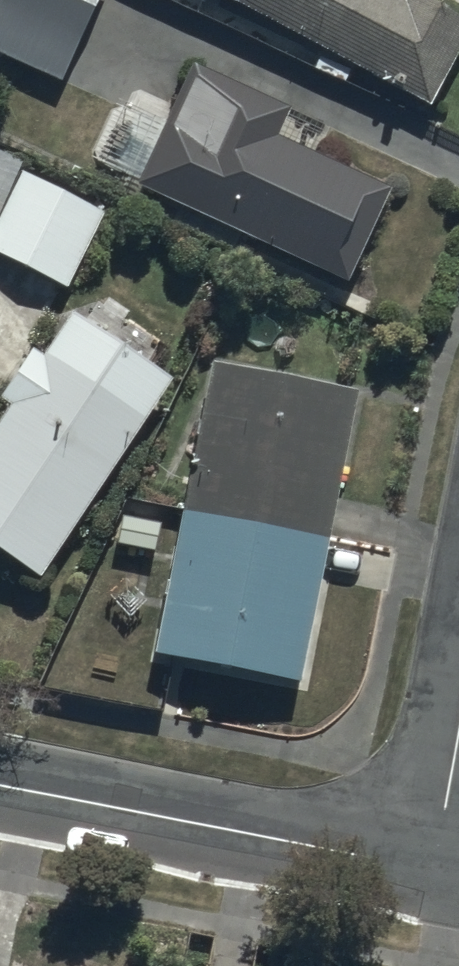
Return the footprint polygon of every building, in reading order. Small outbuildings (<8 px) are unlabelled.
[(61,80),(98,0),(0,0),(0,52),(61,80)] [(431,107),(458,56),(458,16),(430,0),(237,0),(431,107)] [(195,61),(139,183),(348,278),(390,187),(279,136),(293,106),(195,61)] [(24,161),(0,150),(0,210),(24,161)] [(23,170),(0,220),(0,252),(68,285),(105,215),(23,170)] [(42,572),(174,372),(76,307),(46,352),(32,343),(0,392),(0,395),(12,403),(0,421),(0,544),(42,572)] [(356,387),(211,362),(156,648),(301,677),(356,387)] [(156,550),(163,503),(123,497),(116,544),(156,550)]
